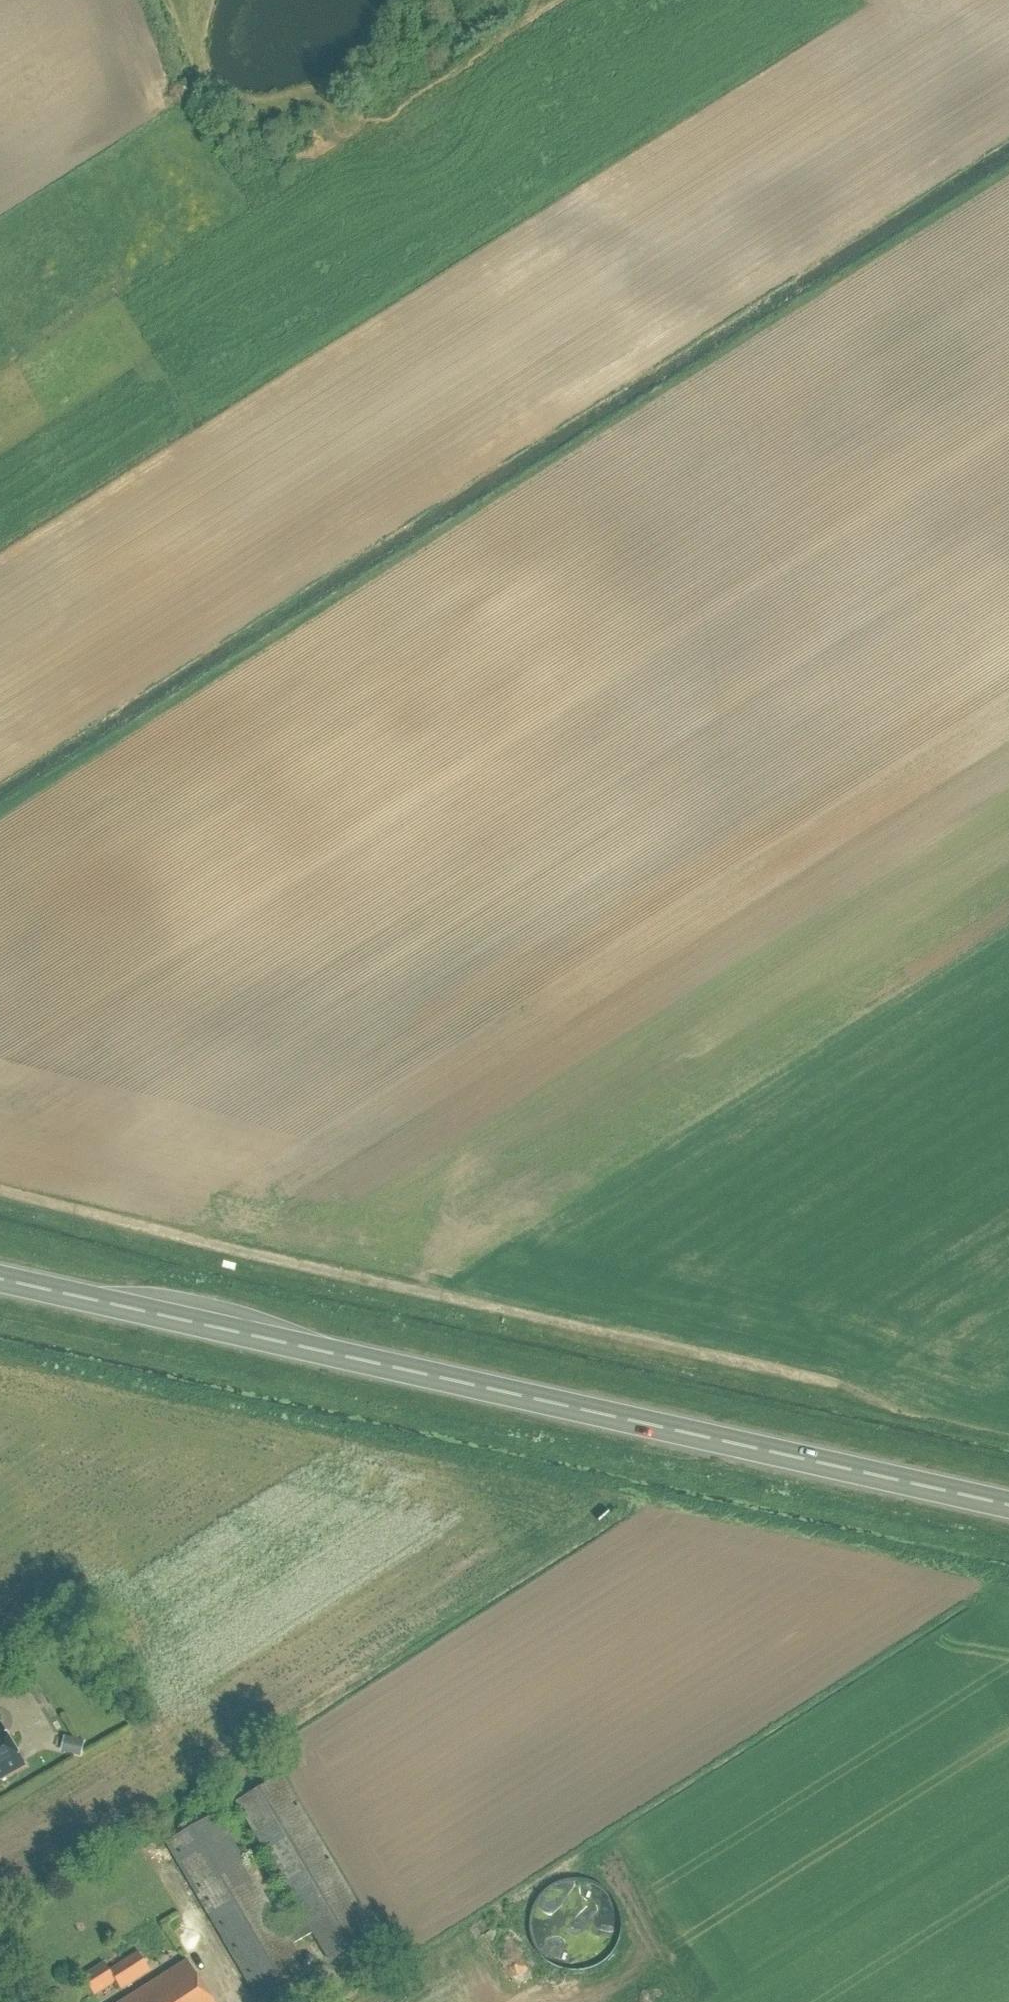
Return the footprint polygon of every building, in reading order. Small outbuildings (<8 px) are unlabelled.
[(25,1766),(0,1724),(0,1780),(25,1766)] [(71,1738),(68,1755),(82,1758),(86,1741),(71,1738)] [(302,1915),(282,1927),(216,1815),(167,1843),(260,2001),(261,2001),(309,1974),(293,1945),(313,1933),(330,1962),(375,1936),(282,1776),(237,1803),(302,1915)] [(520,1904),(548,1965),(564,1957),(572,1973),(618,1952),(582,1875),(520,1904)] [(137,1953),(95,1980),(103,1992),(116,1984),(121,1991),(150,1972),(137,1953)] [(187,1961),(123,2001),(213,2001),(187,1961)]
